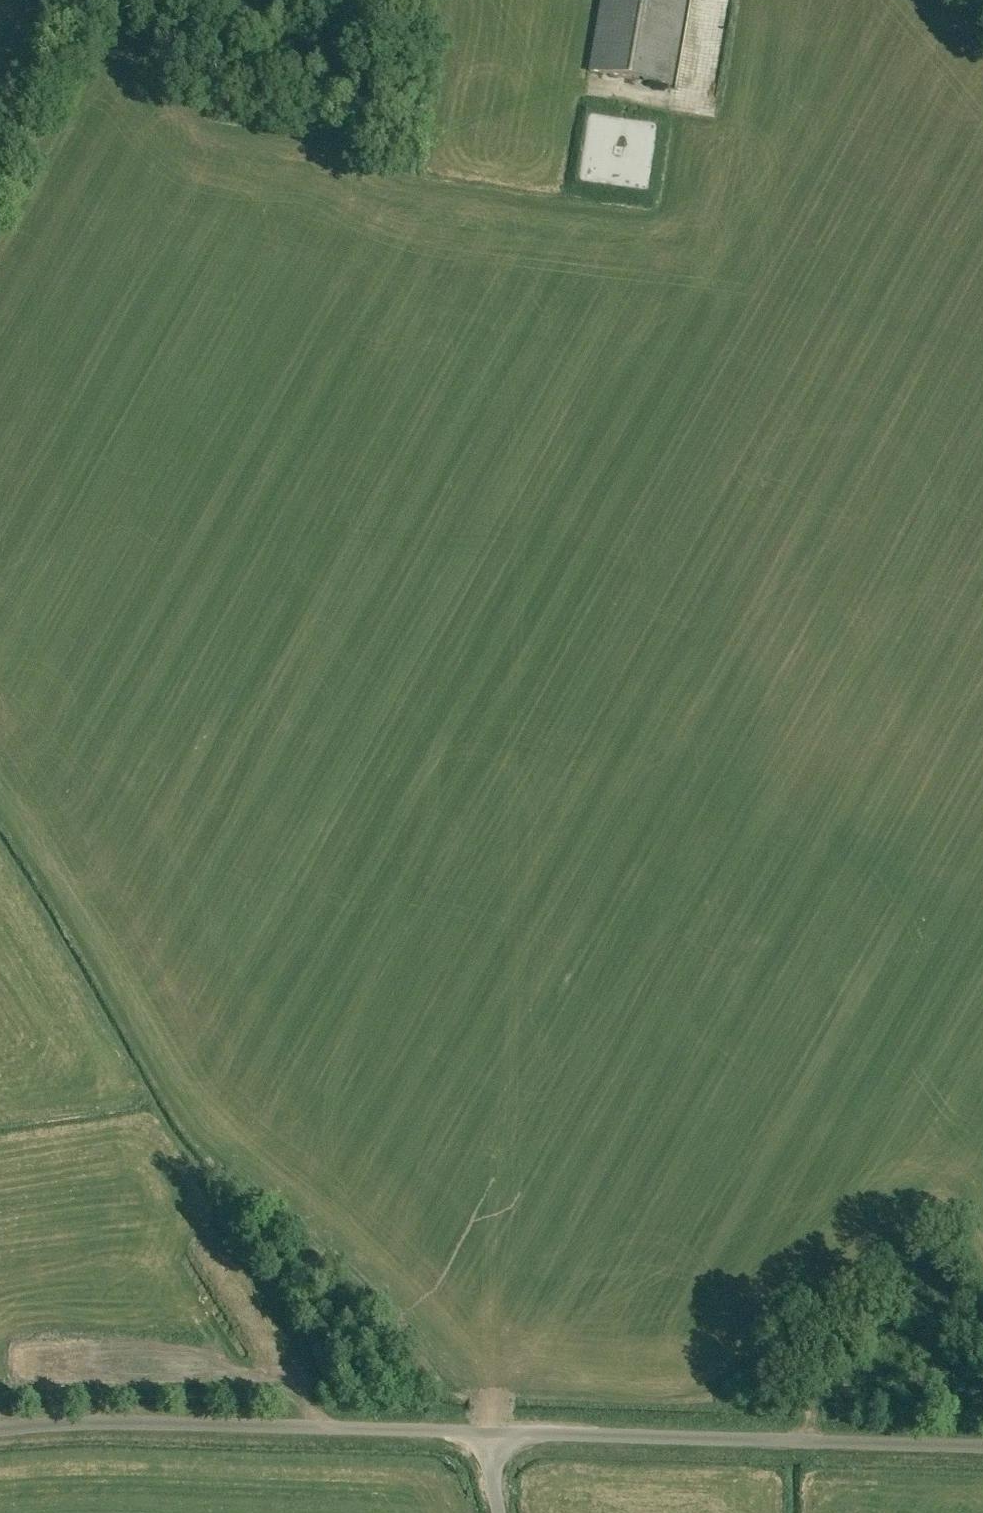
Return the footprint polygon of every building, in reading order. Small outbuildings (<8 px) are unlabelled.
[(589,72),(673,85),(687,0),(601,0),(589,72)]
